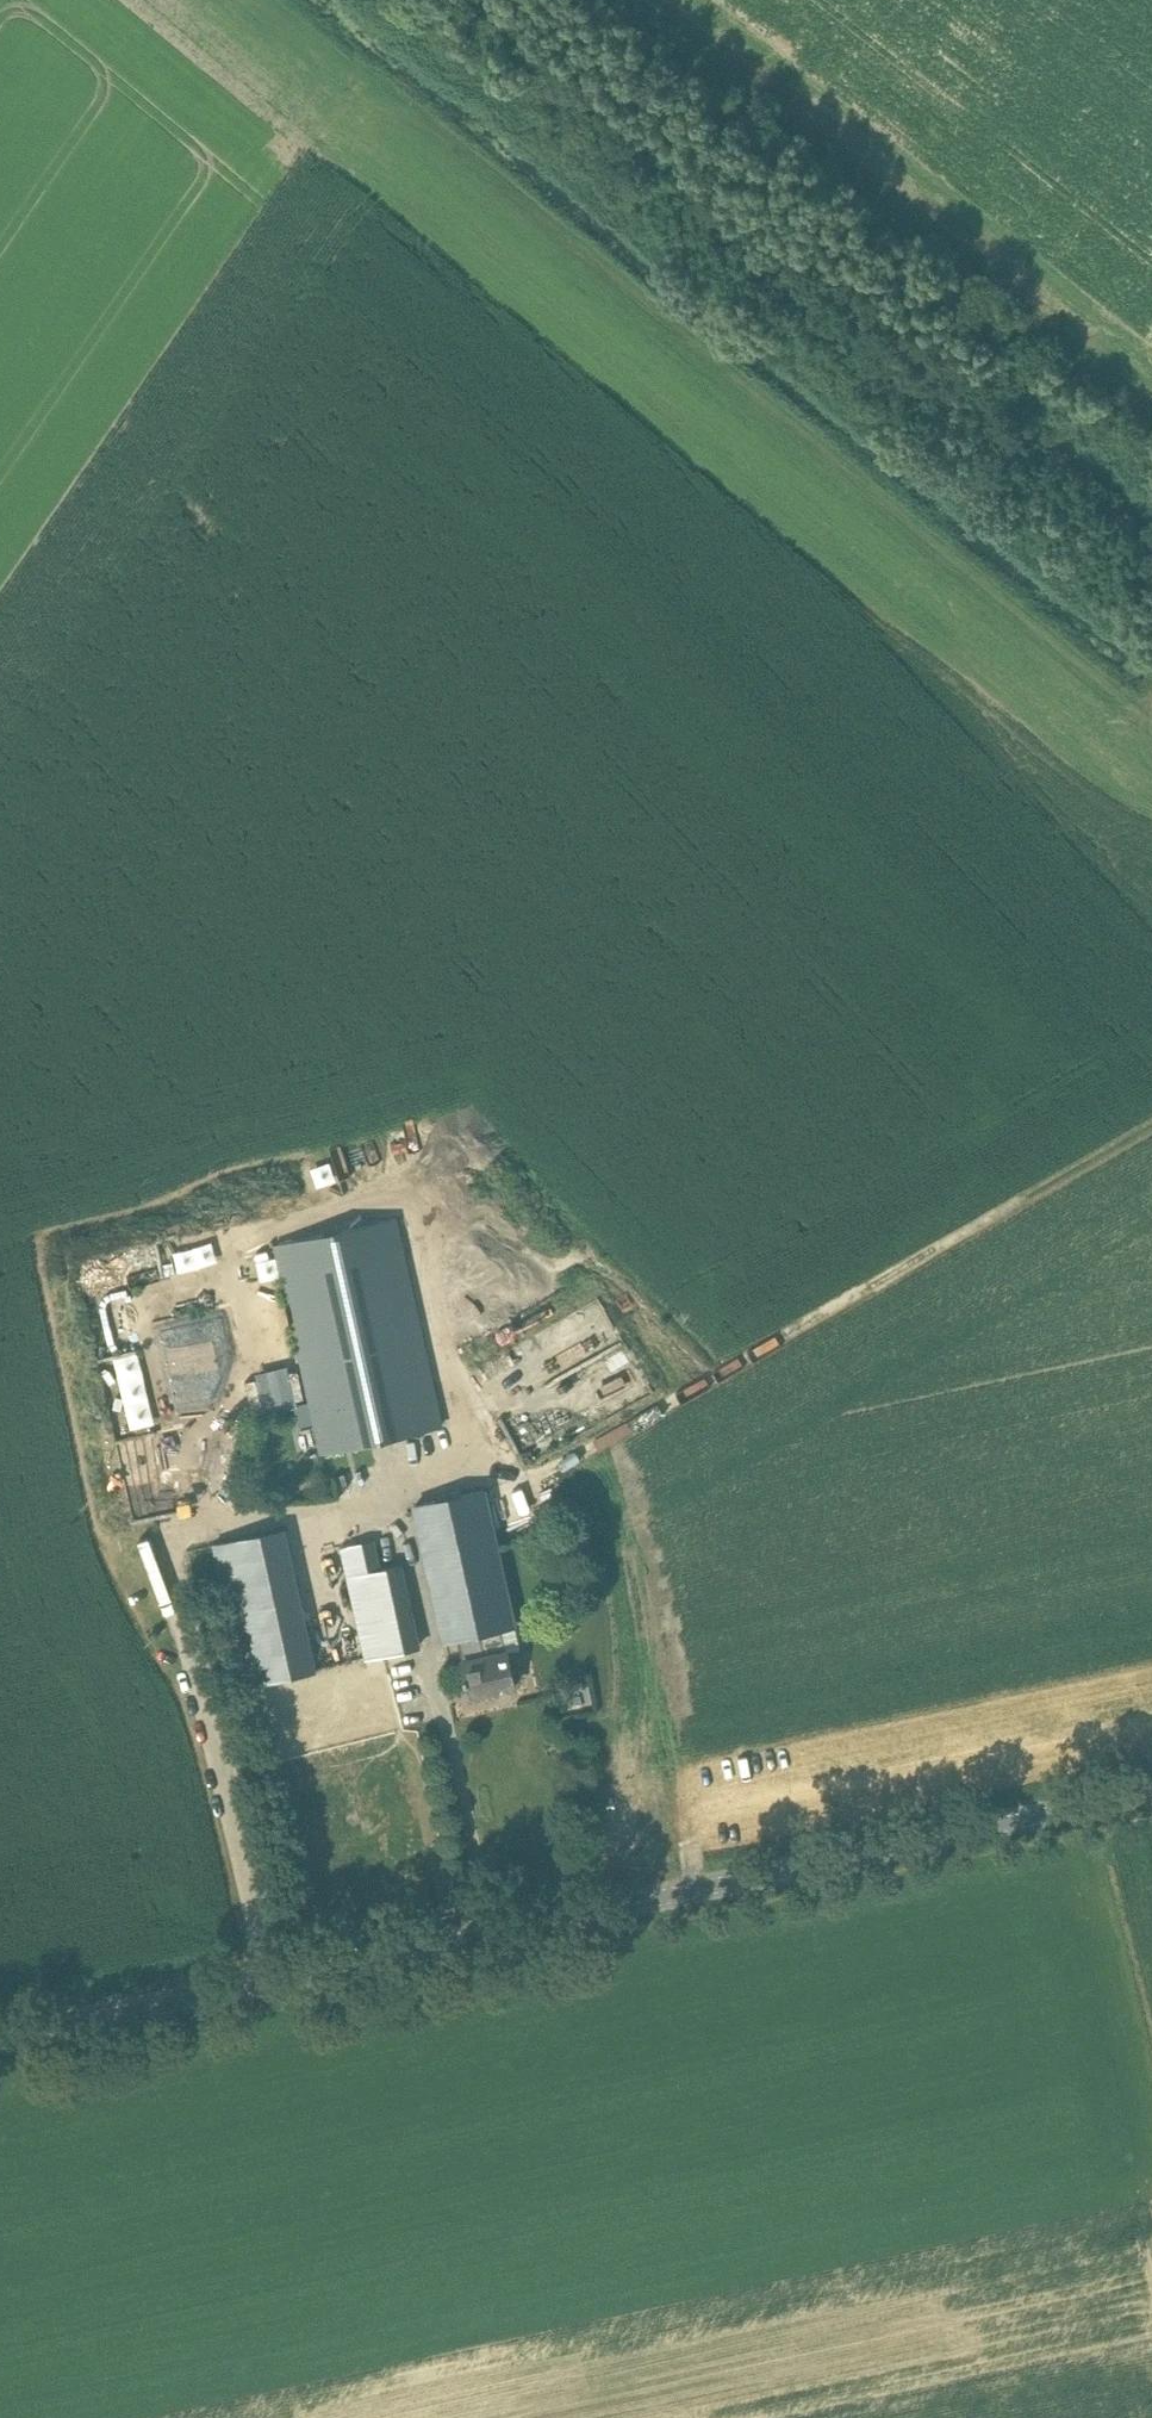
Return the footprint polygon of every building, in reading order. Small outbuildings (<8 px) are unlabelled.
[(298,1425),(315,1421),(322,1451),(443,1424),(396,1217),(275,1244),(311,1402),(295,1406),(298,1425)] [(200,1347),(204,1361),(247,1347),(242,1333),(200,1347)] [(131,1515),(174,1510),(166,1432),(122,1436),(131,1515)] [(515,1624),(509,1601),(489,1509),(494,1508),(492,1496),(486,1497),(485,1489),(416,1504),(446,1639),(480,1631),(482,1639),(460,1644),(466,1674),(464,1675),(466,1680),(468,1680),(471,1695),(515,1685),(502,1627),(515,1624)] [(253,1681),(323,1667),(295,1525),(225,1539),(253,1681)] [(420,1645),(415,1622),(402,1563),(380,1568),(374,1539),(343,1546),(367,1657),(420,1645)]
